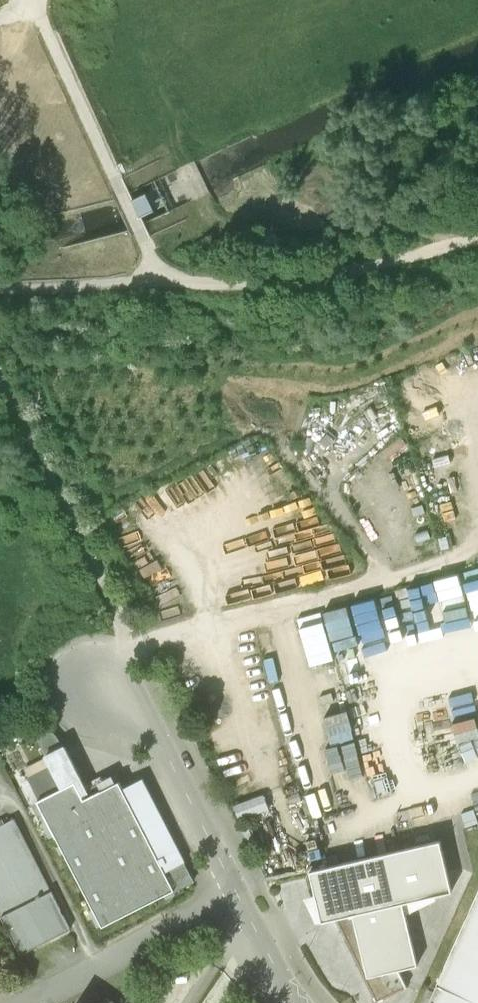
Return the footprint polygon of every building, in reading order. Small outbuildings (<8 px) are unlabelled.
[(141,217),(166,206),(168,211),(209,193),(202,177),(195,162),(154,181),(158,188),(132,200),(141,217)] [(65,747),(21,770),(102,927),(174,890),(165,873),(185,862),(142,778),(122,789),(115,774),(86,788),(65,747)] [(0,826),(0,915),(20,955),(70,930),(14,819),(0,826)] [(440,841),(310,871),(322,922),(337,919),(377,1001),(407,987),(398,970),(418,965),(403,903),(452,891),(440,841)] [(428,1002),(477,1002),(477,893),(428,1002)]
